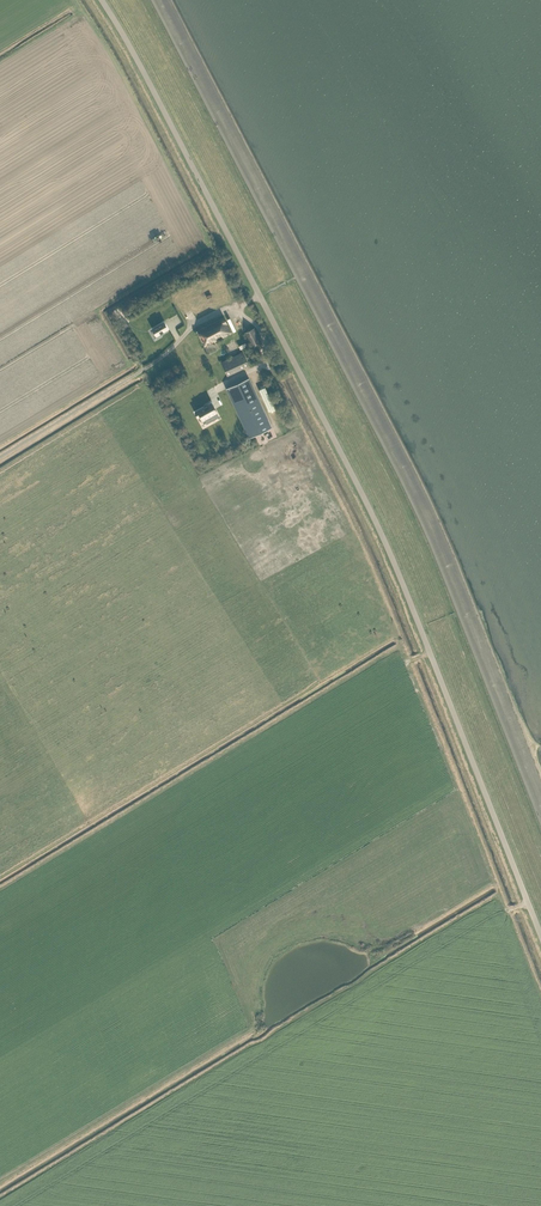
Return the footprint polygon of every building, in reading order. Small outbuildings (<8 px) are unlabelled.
[(224,317),(204,327),(206,331),(205,332),(208,338),(212,336),(214,342),(232,333),(224,317)] [(164,322),(153,328),(157,335),(161,333),(164,331),(168,328),(164,322)] [(255,328),(245,332),(253,350),(263,345),(255,328)] [(207,340),(200,345),(208,358),(216,353),(213,347),(212,348),(207,340)] [(200,345),(194,348),(202,361),(208,358),(200,345)] [(194,348),(189,351),(197,365),(202,361),(194,348)] [(183,353),(192,369),(192,368),(191,368),(197,365),(189,351),(183,354),(183,353)] [(249,379),(228,390),(252,438),(274,427),(249,379)] [(203,407),(194,412),(197,417),(200,415),(202,419),(205,418),(207,421),(217,415),(218,416),(225,412),(220,405),(214,408),(210,403),(207,405),(206,404),(203,406),(203,407)]
